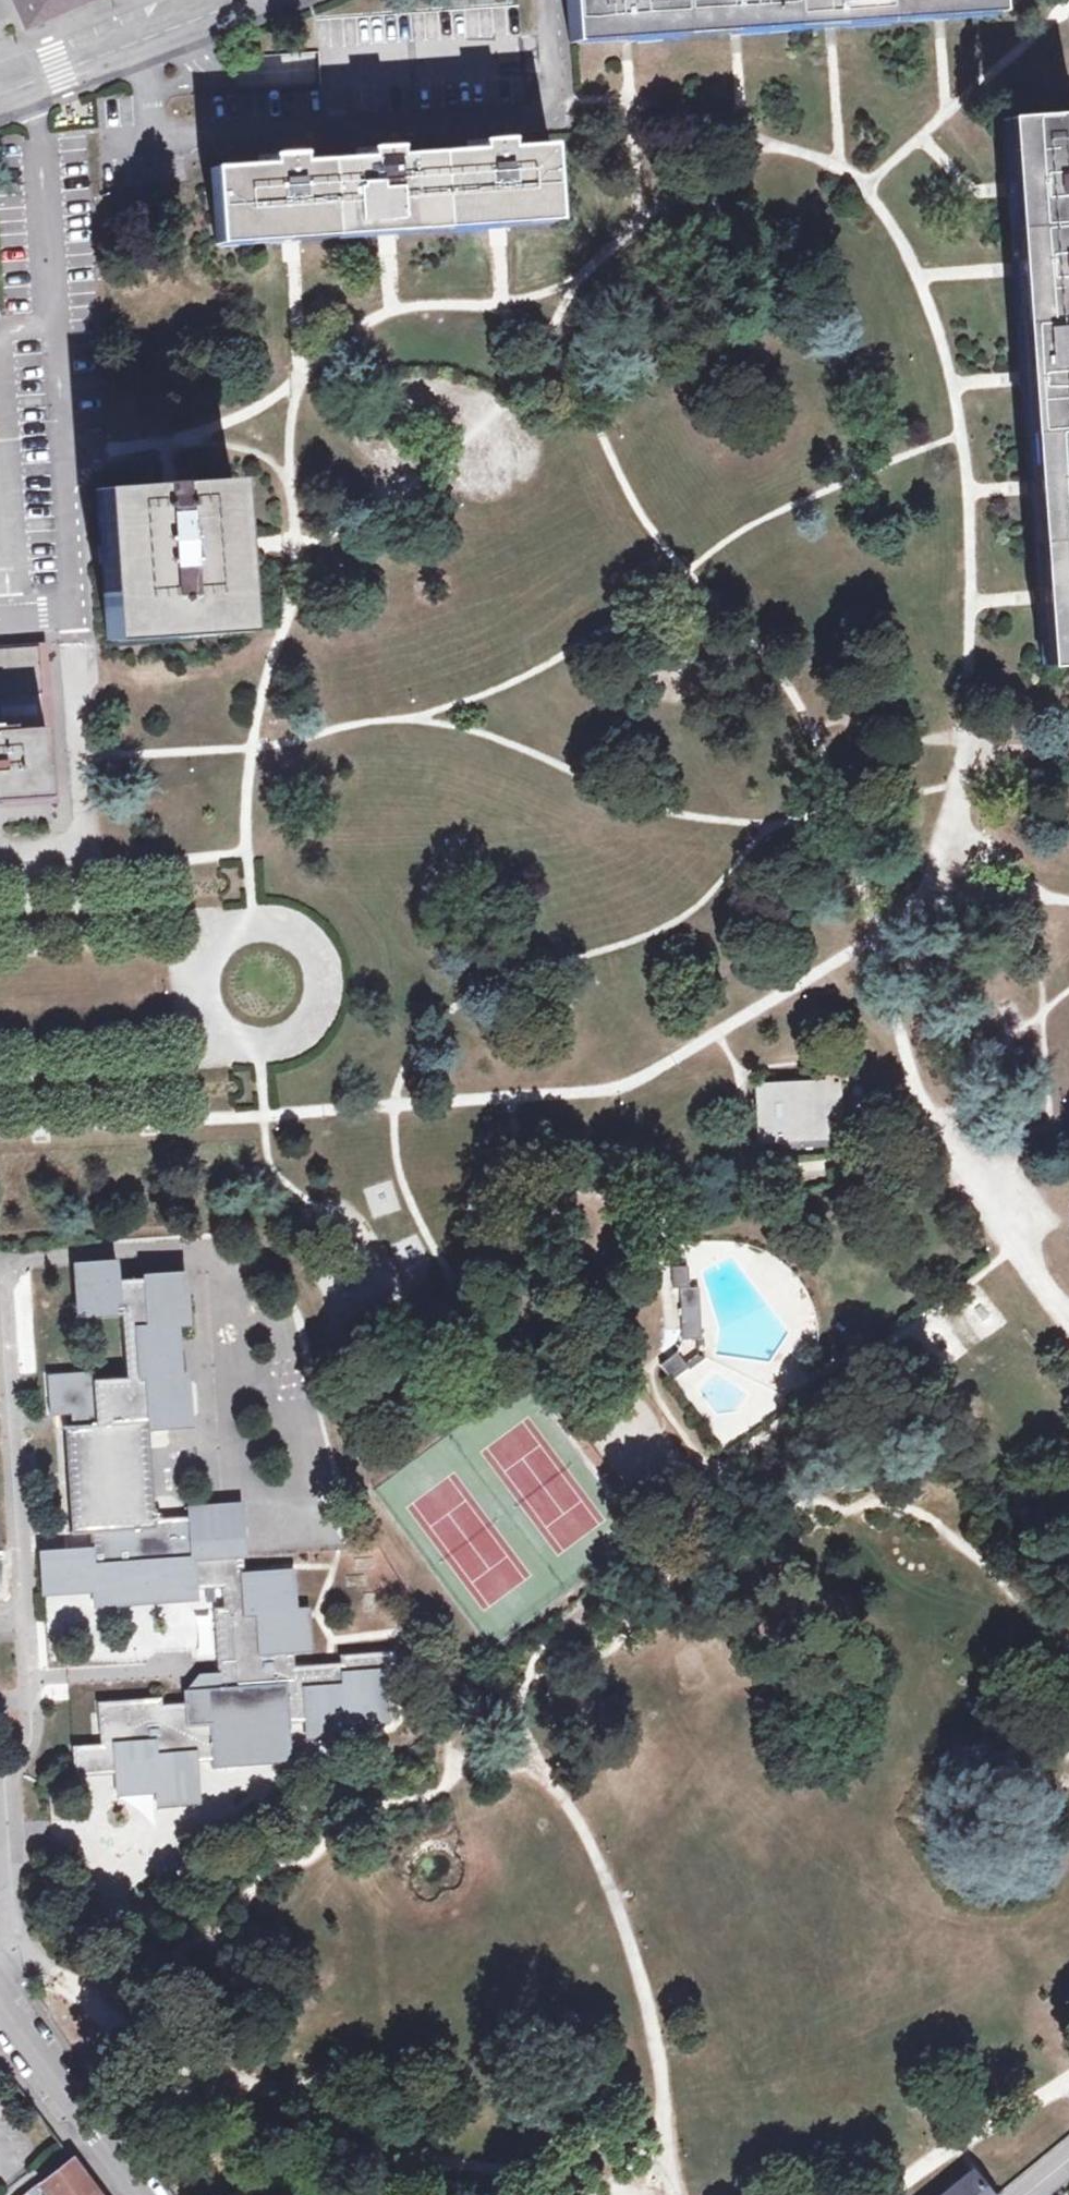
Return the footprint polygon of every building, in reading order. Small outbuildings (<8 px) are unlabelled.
[(29,26),(87,0),(17,0),(29,26)] [(995,13),(994,0),(569,0),(572,41),(625,38),(735,30),(829,24),(938,17),(995,13)] [(1043,669),(1068,667),(1068,114),(1003,118),(1008,195),(1010,224),(1014,264),(1022,371),(1030,487),(1038,598),(1043,669)] [(495,225),(554,221),(549,145),(502,147),(501,141),(481,142),(481,149),(392,156),(392,148),(372,149),(372,157),(296,163),(296,156),(274,157),(274,165),(210,169),(216,245),(289,240),(387,233),(495,225)] [(237,547),(232,479),(173,483),(95,488),(105,642),(243,633),(237,547)] [(41,694),(38,647),(0,650),(0,697),(41,694)] [(43,727),(41,694),(0,697),(0,729),(43,727)] [(0,729),(0,801),(48,797),(43,727),(0,729)] [(758,1144),(829,1141),(829,1120),(842,1119),(840,1076),(824,1076),(824,1081),(756,1085),(758,1144)] [(72,1747),(74,1777),(116,1775),(117,1794),(156,1793),(157,1806),(198,1804),(197,1794),(196,1777),(196,1763),(213,1761),(214,1768),(290,1764),(288,1725),(305,1724),(307,1739),(348,1736),(347,1724),(386,1721),(383,1679),(398,1678),(395,1652),(339,1657),(339,1664),(294,1667),(293,1652),(312,1650),(308,1610),(295,1612),(294,1571),(244,1575),(240,1507),(188,1510),(189,1519),(156,1521),(149,1429),(191,1426),(187,1373),(180,1375),(178,1325),(188,1325),(186,1277),(117,1281),(116,1262),(75,1265),(78,1316),(122,1312),(127,1378),(93,1381),(93,1373),(49,1377),(50,1416),(73,1415),(74,1427),(64,1429),(71,1535),(90,1534),(104,1534),(106,1551),(92,1551),(41,1555),(44,1595),(92,1592),(95,1607),(195,1600),(195,1591),(222,1590),(223,1608),(213,1609),(220,1689),(183,1692),(185,1705),(161,1706),(161,1698),(97,1704),(100,1745),(72,1747)] [(934,1368),(994,1334),(967,1286),(944,1299),(946,1303),(909,1324),(934,1368)] [(683,1339),(700,1337),(698,1287),(681,1288),(683,1339)] [(676,1354),(660,1365),(671,1380),(687,1368),(676,1354)] [(104,1534),(90,1534),(92,1551),(106,1551),(104,1534)] [(208,1776),(196,1777),(197,1794),(209,1793),(208,1776)] [(40,2182),(50,2194),(100,2194),(71,2157),(40,2182)] [(973,2172),(944,2194),(994,2194),(973,2172)]
